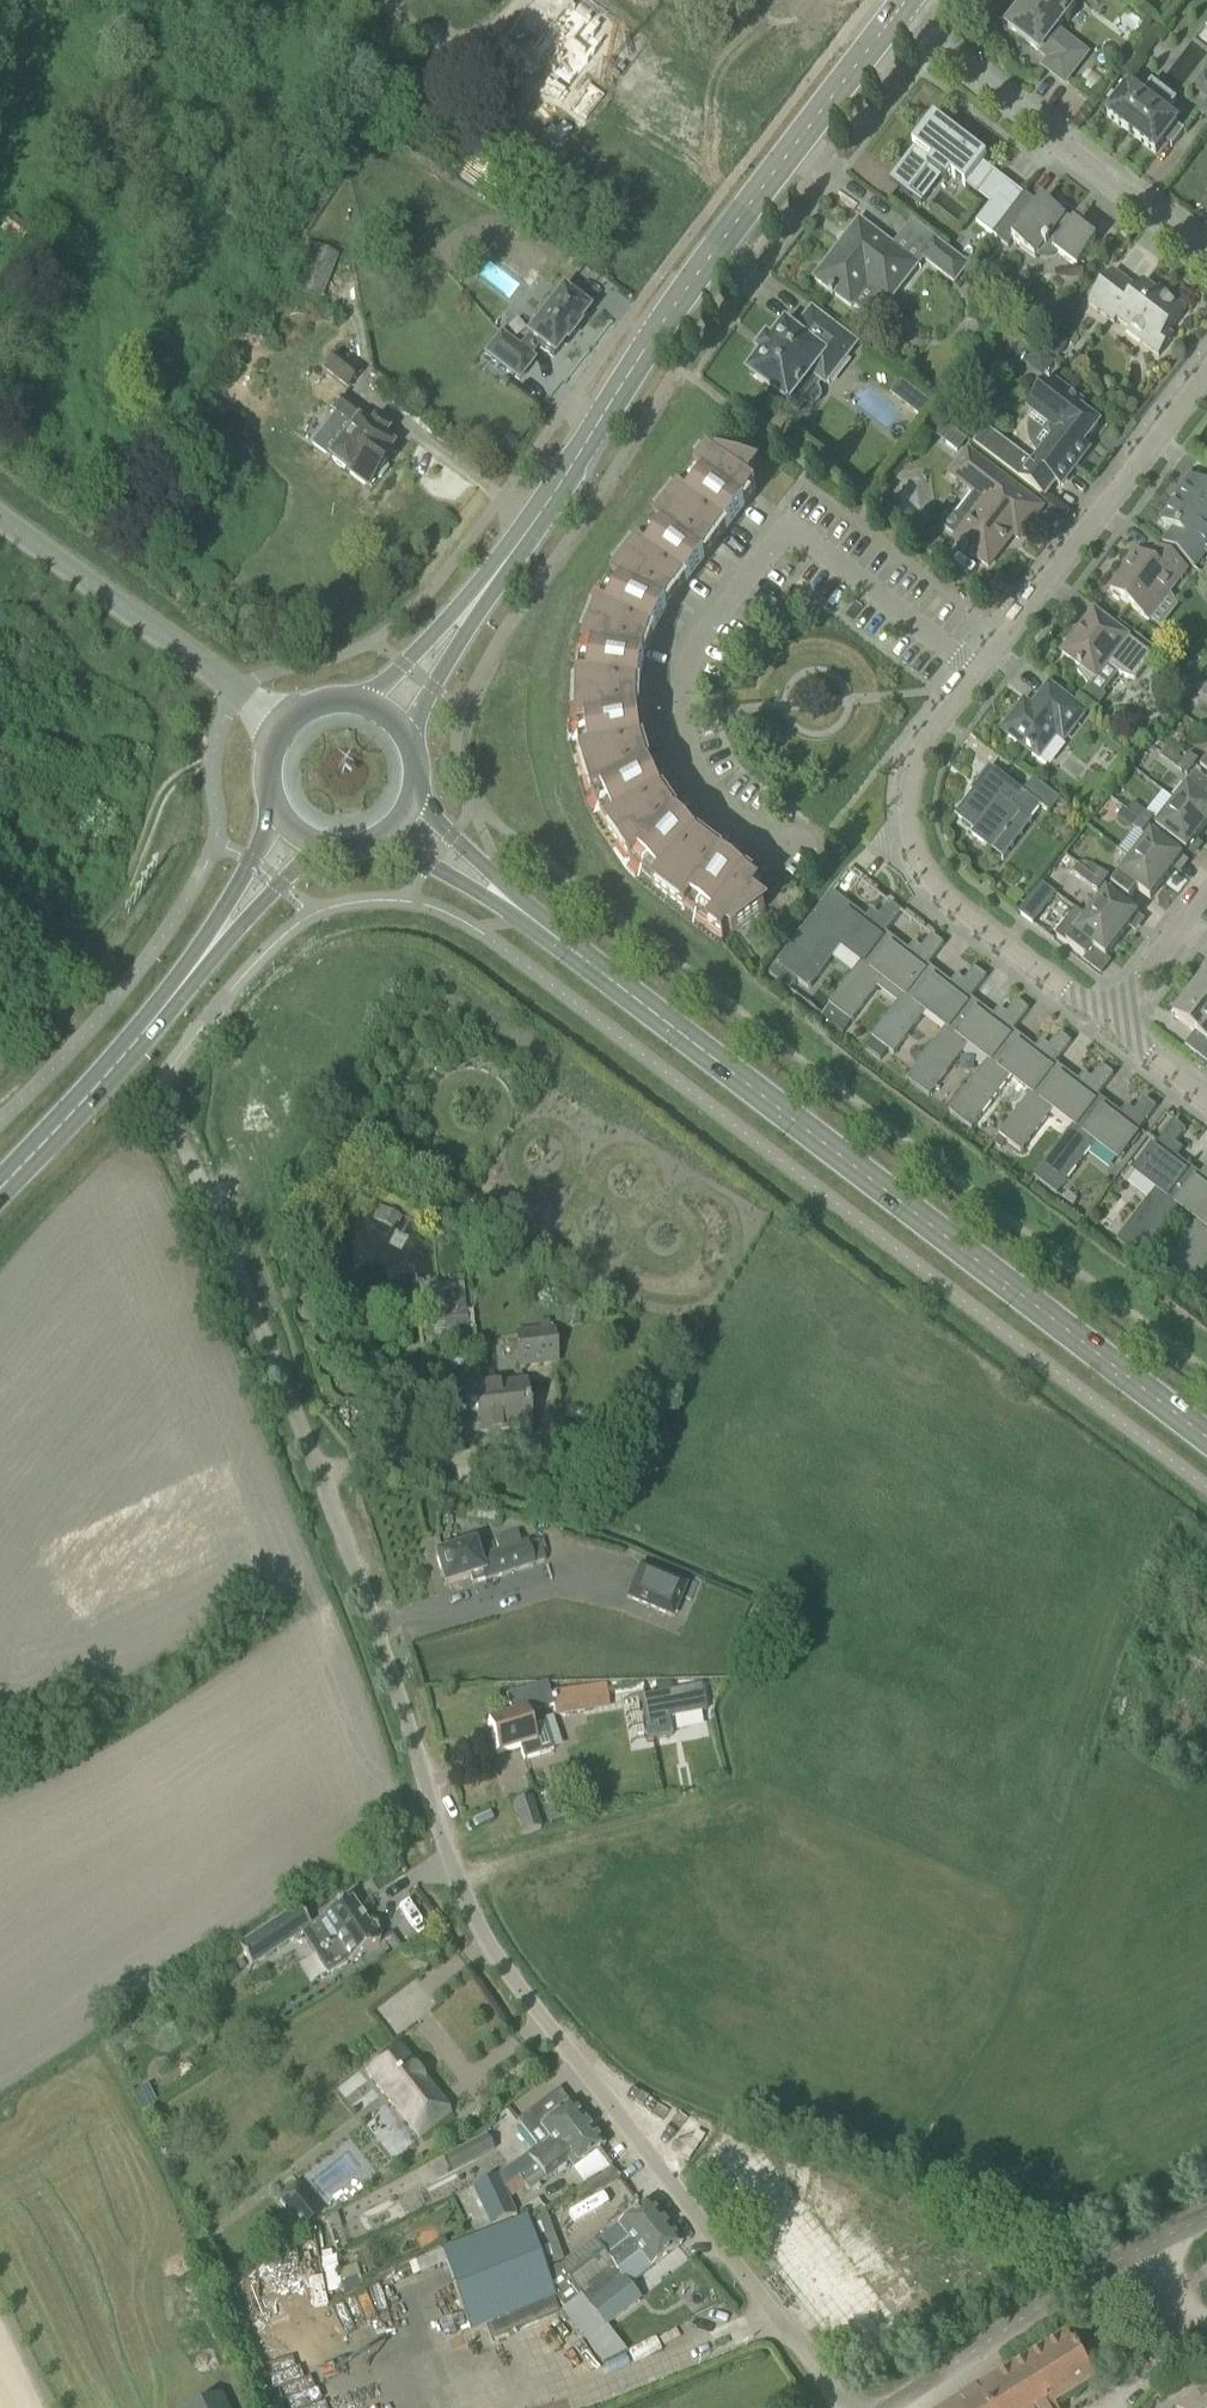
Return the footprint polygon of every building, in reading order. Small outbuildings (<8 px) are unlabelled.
[(1057,29),(1064,20),(1066,21),(1069,17),(1068,15),(1077,3),(1073,0),(1029,0),(1007,28),(1049,60),(1043,68),(1064,84),(1088,53),(1057,29)] [(569,2),(529,54),(570,86),(578,76),(603,43),(594,36),(601,27),(569,2)] [(582,95),(571,109),(586,121),(605,96),(587,83),(579,93),(582,95)] [(1129,88),(1107,116),(1155,154),(1164,141),(1171,146),(1170,147),(1171,148),(1184,132),(1176,126),(1177,125),(1165,116),(1176,102),(1151,83),(1141,97),(1129,88)] [(982,164),(987,159),(973,148),(975,145),(968,140),(966,143),(938,122),(940,118),(939,117),(936,120),(934,118),(912,146),(915,148),(895,174),(898,176),(894,181),(891,179),(890,181),(909,196),(910,194),(909,193),(928,168),(947,182),(951,176),(965,187),(976,196),(994,173),(982,164)] [(1023,196),(1012,211),(992,236),(1008,248),(1013,242),(1034,258),(1045,244),(1077,269),(1096,243),(1074,226),(1069,232),(1060,225),(1065,219),(1042,201),(1038,207),(1023,196)] [(992,236),(1012,211),(995,198),(976,223),(992,236)] [(13,219),(3,231),(20,245),(29,233),(13,219)] [(917,266),(892,247),(859,221),(847,236),(850,238),(844,246),(841,244),(814,279),(831,292),(829,294),(833,297),(834,295),(851,307),(867,286),(889,302),(917,266)] [(966,267),(934,242),(921,257),(954,283),(966,267)] [(306,245),(291,286),(321,297),(337,256),(306,245)] [(1113,272),(1098,291),(1088,304),(1114,324),(1117,321),(1129,330),(1127,333),(1158,357),(1173,338),(1168,334),(1183,314),(1177,309),(1175,305),(1172,301),(1167,299),(1162,298),(1143,283),(1136,293),(1127,286),(1128,284),(1113,272)] [(588,312),(581,306),(585,302),(572,292),(568,297),(561,291),(550,306),(546,302),(533,318),(538,322),(526,337),(527,337),(519,349),(500,334),(485,353),(518,379),(533,360),(530,357),(538,346),(553,357),(564,343),(566,344),(579,327),(577,326),(588,312)] [(825,383),(854,345),(812,312),(795,334),(785,327),(771,345),(767,341),(758,352),(763,356),(749,374),(771,391),(767,395),(781,406),(784,401),(788,404),(812,373),(823,382),(825,383)] [(334,356),(323,370),(347,389),(358,375),(334,356)] [(1090,437),(1098,426),(1079,412),(1078,411),(1081,406),(1049,382),(1043,389),(1033,391),(1035,401),(1029,408),(1055,428),(1031,462),(984,426),(972,443),(1019,479),(1043,497),(1054,482),(1059,486),(1087,450),(1080,445),(1087,435),(1090,437)] [(396,442),(377,427),(340,398),(331,409),(336,413),(311,444),(349,474),(368,489),(388,463),(383,459),(396,442)] [(950,475),(971,491),(984,501),(954,541),(963,548),(961,550),(966,554),(968,552),(988,567),(1013,535),(1018,540),(1042,509),(967,452),(950,475)] [(715,546),(755,493),(756,493),(746,485),(755,473),(718,459),(716,462),(707,455),(666,508),(715,546)] [(1190,478),(1183,489),(1186,491),(1163,522),(1174,531),(1163,545),(1194,568),(1206,553),(1202,550),(1206,543),(1206,491),(1190,478)] [(676,597),(715,546),(666,508),(627,559),(676,597)] [(1138,554),(1110,591),(1114,594),(1112,597),(1118,602),(1120,599),(1129,606),(1139,614),(1139,613),(1148,620),(1158,606),(1169,593),(1186,570),(1158,548),(1147,562),(1138,554)] [(666,609),(676,597),(627,559),(611,580),(597,605),(590,627),(648,648),(652,635),(666,609)] [(1153,658),(1116,629),(1094,612),(1062,654),(1081,668),(1077,674),(1089,689),(1106,665),(1121,676),(1134,682),(1153,658)] [(643,660),(648,648),(590,627),(582,649),(576,678),(576,701),(637,703),(638,689),(643,660)] [(1085,714),(1068,701),(1049,686),(1031,709),(1024,703),(1002,731),(1038,759),(1055,736),(1063,742),(1085,714)] [(641,746),(640,737),(637,716),(637,703),(576,701),(575,724),(579,754),(586,776),(645,758),(641,746)] [(1168,751),(1162,758),(1177,770),(1187,777),(1192,770),(1183,762),(1168,751)] [(1188,755),(1183,762),(1192,770),(1198,762),(1188,755)] [(661,797),(657,789),(648,771),(645,758),(586,776),(592,798),(605,824),(618,843),(669,809),(661,797)] [(1060,800),(1052,794),(1033,780),(1023,793),(994,771),(982,787),(985,789),(979,797),(973,792),(955,816),(974,832),(971,836),(991,852),(1020,815),(1029,822),(1041,807),(1049,813),(1060,800)] [(1206,800),(1206,785),(1196,777),(1175,803),(1206,827),(1206,826),(1206,802),(1206,800)] [(1206,827),(1175,803),(1155,829),(1186,853),(1206,827)] [(672,900),(709,851),(697,841),(676,820),(669,809),(618,843),(631,863),(651,884),(672,900)] [(1124,809),(1118,817),(1132,828),(1134,829),(1142,835),(1148,828),(1138,820),(1124,809)] [(1144,813),(1138,820),(1148,828),(1154,820),(1144,813)] [(1182,858),(1170,849),(1151,835),(1131,861),(1162,885),(1182,858)] [(753,900),(761,890),(709,851),(672,900),(723,939),(730,930),(732,932),(765,909),(753,900)] [(1162,885),(1131,861),(1111,887),(1129,901),(1137,890),(1150,900),(1162,885)] [(1078,867),(1072,874),(1088,886),(1098,893),(1103,886),(1093,878),(1078,867)] [(1099,871),(1093,878),(1103,886),(1109,878),(1099,871)] [(1038,883),(1020,913),(1034,922),(1053,891),(1038,883)] [(770,973),(769,974),(790,991),(791,990),(798,981),(808,989),(832,959),(852,974),(861,962),(862,962),(884,933),(885,934),(901,913),(889,904),(879,917),(871,912),(865,919),(830,893),(776,964),(770,973)] [(1137,916),(1125,907),(1106,893),(1086,919),(1117,943),(1137,916)] [(1117,943),(1086,919),(1076,911),(1056,937),(1085,959),(1093,948),(1105,958),(1117,943)] [(927,966),(928,966),(944,944),(932,935),(922,949),(914,943),(909,951),(885,934),(884,933),(862,962),(861,962),(828,1005),(851,1022),(884,979),(904,995),(927,966)] [(970,997),(971,998),(987,977),(975,968),(964,982),(957,976),(951,984),(928,966),(927,966),(904,995),(871,1038),(894,1055),(927,1011),(947,1027),(970,997)] [(1191,991),(1206,1004),(1206,971),(1191,991)] [(1191,991),(1172,1016),(1172,1017),(1173,1019),(1174,1018),(1195,1034),(1185,1047),(1206,1064),(1206,1004),(1191,991)] [(969,1045),(989,1060),(989,1061),(1012,1031),(1012,1032),(1030,1009),(1018,1000),(1008,1013),(1000,1008),(994,1015),(971,998),(970,997),(947,1027),(906,1080),(929,1097),(969,1045)] [(1011,1077),(1031,1093),(1032,1093),(1054,1064),(1055,1064),(1072,1042),(1059,1033),(1049,1047),(1042,1041),(1036,1049),(1012,1032),(1012,1031),(989,1061),(989,1060),(949,1112),(971,1130),(1011,1077)] [(1031,1093),(998,1136),(1015,1149),(1021,1153),(1054,1110),(1074,1125),(1074,1126),(1097,1096),(1097,1097),(1098,1095),(1113,1076),(1101,1067),(1091,1081),(1083,1075),(1079,1081),(1055,1064),(1054,1064),(1032,1093),(1031,1093)] [(1074,1125),(1034,1178),(1056,1195),(1096,1142),(1117,1159),(1141,1128),(1155,1110),(1143,1101),(1132,1115),(1125,1109),(1122,1113),(1098,1095),(1097,1097),(1097,1096),(1074,1126),(1074,1125)] [(1201,1176),(1200,1176),(1177,1158),(1183,1151),(1175,1145),(1185,1132),(1174,1123),(1135,1173),(1156,1189),(1116,1241),(1139,1258),(1179,1206),(1178,1206),(1201,1176)] [(1200,1176),(1201,1176),(1178,1206),(1179,1206),(1199,1222),(1159,1274),(1181,1291),(1206,1257),(1206,1167),(1200,1176)] [(393,1229),(400,1217),(378,1205),(371,1217),(393,1229)] [(464,1283),(440,1285),(414,1288),(417,1315),(431,1313),(434,1342),(445,1341),(446,1343),(467,1341),(466,1328),(472,1327),(470,1310),(466,1310),(464,1283)] [(580,1322),(578,1294),(561,1296),(564,1324),(580,1322)] [(552,1330),(516,1334),(520,1366),(556,1361),(552,1330)] [(480,1383),(448,1387),(449,1392),(454,1436),(477,1433),(485,1432),(481,1389),(480,1383)] [(524,1384),(481,1389),(485,1432),(529,1427),(524,1384)] [(536,1543),(527,1546),(526,1545),(520,1547),(516,1535),(495,1541),(499,1553),(478,1559),(473,1544),(458,1548),(435,1555),(444,1585),(469,1577),(472,1584),(494,1577),(533,1566),(532,1563),(541,1560),(536,1543)] [(677,1603),(684,1585),(640,1566),(627,1597),(671,1616),(677,1603)] [(550,1694),(546,1683),(519,1691),(506,1695),(512,1715),(487,1722),(497,1754),(519,1747),(523,1759),(554,1750),(544,1719),(536,1721),(533,1713),(554,1707),(555,1715),(592,1710),(592,1706),(608,1704),(605,1684),(589,1687),(589,1688),(550,1694)] [(657,1694),(639,1697),(647,1741),(671,1736),(668,1718),(706,1711),(701,1686),(671,1692),(663,1693),(657,1694)] [(522,1835),(540,1829),(530,1799),(513,1804),(522,1835)] [(333,1943),(313,1957),(326,1976),(350,1960),(352,1962),(380,1944),(377,1940),(381,1937),(371,1923),(368,1926),(351,1900),(323,1918),(337,1940),(333,1943)] [(299,1909),(239,1949),(252,1969),(312,1929),(299,1909)] [(398,2048),(379,2062),(363,2075),(414,2139),(449,2112),(398,2048)] [(533,2165),(586,2124),(570,2104),(569,2104),(558,2090),(539,2105),(517,2123),(536,2146),(500,2175),(516,2175),(531,2163),(533,2165)] [(573,2171),(584,2161),(603,2147),(586,2124),(533,2165),(531,2163),(516,2175),(500,2175),(473,2190),(457,2198),(472,2231),(511,2214),(505,2201),(523,2188),(527,2193),(544,2180),(541,2177),(563,2159),(573,2171)] [(452,2173),(494,2151),(486,2135),(443,2157),(452,2173)] [(310,2201),(291,2216),(301,2228),(320,2213),(310,2201)] [(613,2266),(664,2224),(647,2202),(617,2226),(594,2244),(594,2243),(560,2269),(557,2269),(546,2277),(551,2293),(562,2307),(579,2293),(613,2266)] [(348,2248),(337,2213),(326,2217),(336,2252),(348,2248)] [(415,2217),(380,2230),(380,2252),(383,2259),(410,2249),(407,2249),(418,2245),(418,2253),(393,2262),(383,2262),(383,2267),(345,2268),(335,2272),(342,2291),(353,2287),(387,2287),(421,2275),(420,2217),(415,2217)] [(495,2231),(441,2252),(444,2263),(458,2304),(467,2326),(486,2319),(494,2339),(558,2314),(550,2293),(551,2293),(546,2277),(543,2269),(525,2219),(504,2227),(495,2231)] [(628,2286),(680,2245),(664,2224),(613,2266),(579,2293),(589,2306),(604,2327),(639,2300),(628,2286)] [(1088,2375),(1078,2359),(1079,2358),(1075,2352),(1074,2352),(1063,2335),(946,2407),(1055,2407),(1050,2399),(1088,2375)]
